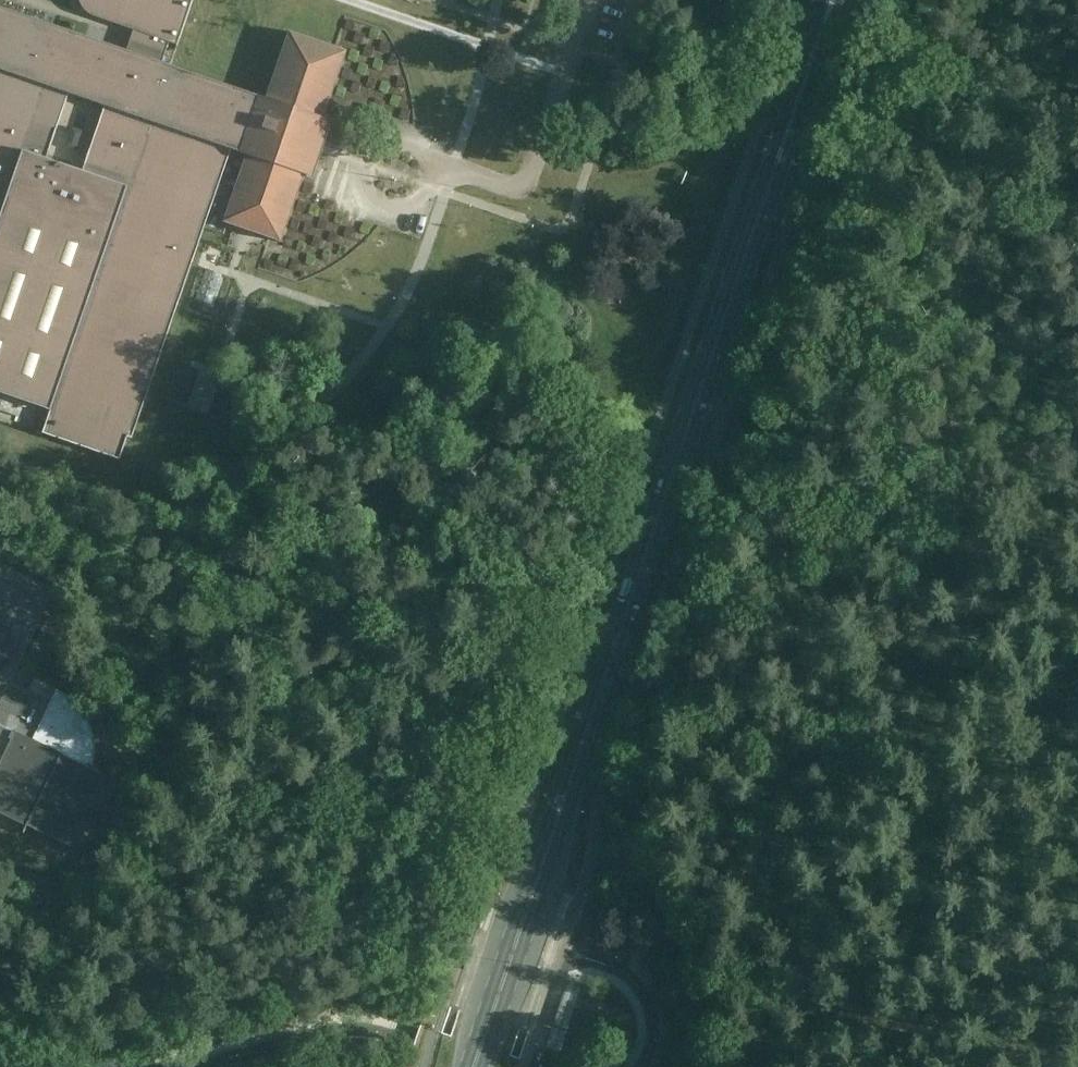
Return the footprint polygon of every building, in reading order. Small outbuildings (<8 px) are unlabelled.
[(53,409),(46,429),(122,456),(130,434),(134,435),(135,433),(131,431),(230,146),(250,153),(227,220),(283,239),(306,173),(313,175),(333,119),(326,117),(348,51),(292,31),(270,97),(165,61),(172,41),(180,44),(195,0),(83,0),(86,6),(92,12),(99,16),(137,29),(130,49),(0,4),(0,391),(53,409)] [(209,414),(222,377),(202,371),(189,407),(209,414)] [(29,825),(25,832),(26,833),(30,825),(74,847),(75,846),(72,844),(105,775),(109,777),(109,775),(91,767),(89,761),(94,744),(92,733),(88,722),(82,713),(75,705),(68,698),(59,693),(61,690),(59,689),(53,702),(13,682),(57,590),(0,562),(0,811),(29,825)]
